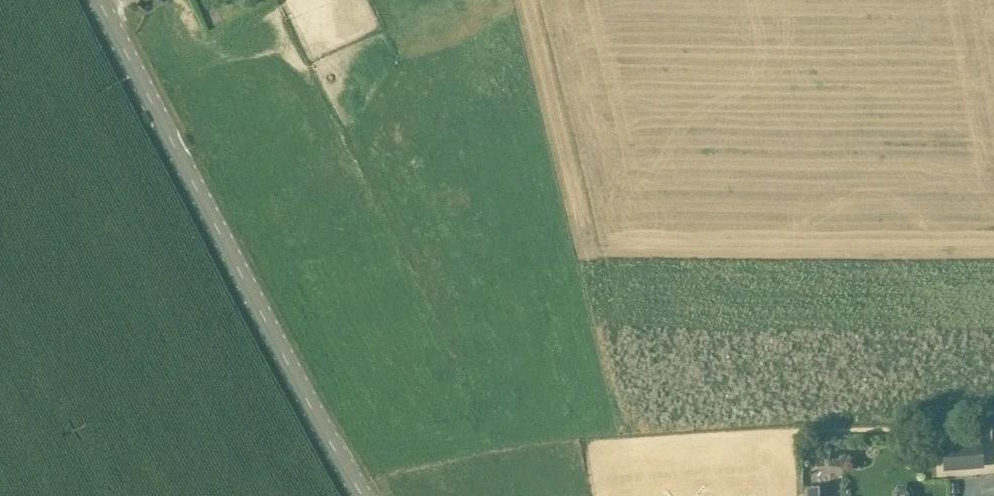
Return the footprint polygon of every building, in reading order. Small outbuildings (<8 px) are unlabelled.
[(942,448),(943,473),(984,470),(983,445),(942,448)] [(806,489),(806,495),(832,495),(832,487),(824,487),(823,475),(812,475),(812,488),(806,489)] [(913,493),(907,487),(897,487),(891,494),(892,495),(913,495),(913,493)]
